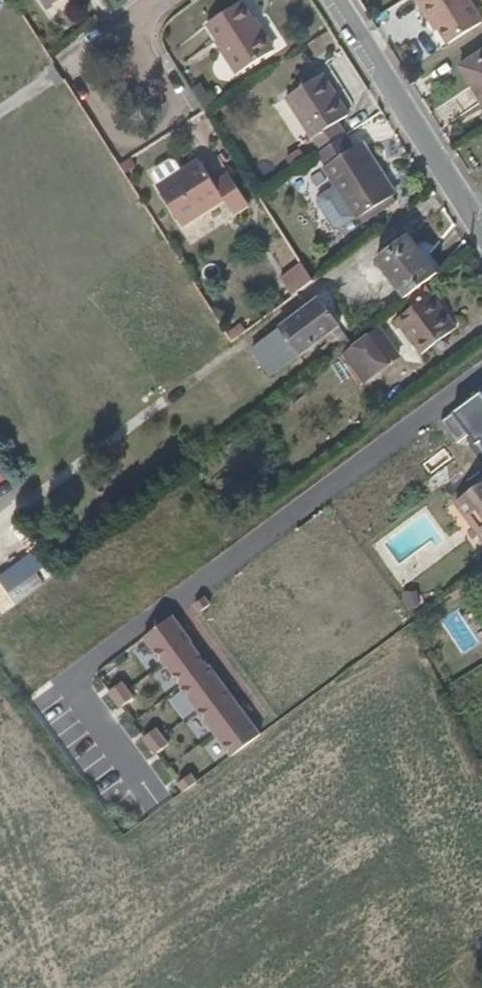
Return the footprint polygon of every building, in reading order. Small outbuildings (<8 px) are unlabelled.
[(431,21),(433,18),(441,29),(449,43),(481,22),(468,0),(417,0),(431,21)] [(273,52),(241,3),(208,25),(240,74),(273,52)] [(433,18),(431,21),(437,31),(441,29),(433,18)] [(462,67),(481,99),(481,54),(462,67)] [(344,137),(348,135),(339,121),(350,115),(324,74),(287,98),(311,138),(314,139),(322,152),(344,137)] [(322,152),(318,154),(357,218),(395,194),(363,143),(352,150),(344,137),(322,152)] [(215,182),(200,160),(158,186),(185,227),(226,201),(236,214),(250,205),(228,174),(215,182)] [(405,297),(438,273),(410,237),(378,260),(405,297)] [(291,298),(314,284),(302,264),(279,277),(291,298)] [(457,328),(432,296),(398,321),(422,354),(457,328)] [(339,326),(320,299),(252,350),(272,377),(339,326)] [(398,358),(381,333),(364,346),(381,370),(398,358)] [(457,504),(481,537),(481,484),(457,504)] [(0,586),(0,616),(49,580),(36,560),(0,586)] [(461,654),(479,643),(458,609),(440,620),(461,654)] [(248,720),(211,668),(184,688),(220,740),(248,720)] [(141,739),(154,757),(170,746),(157,728),(141,739)]
